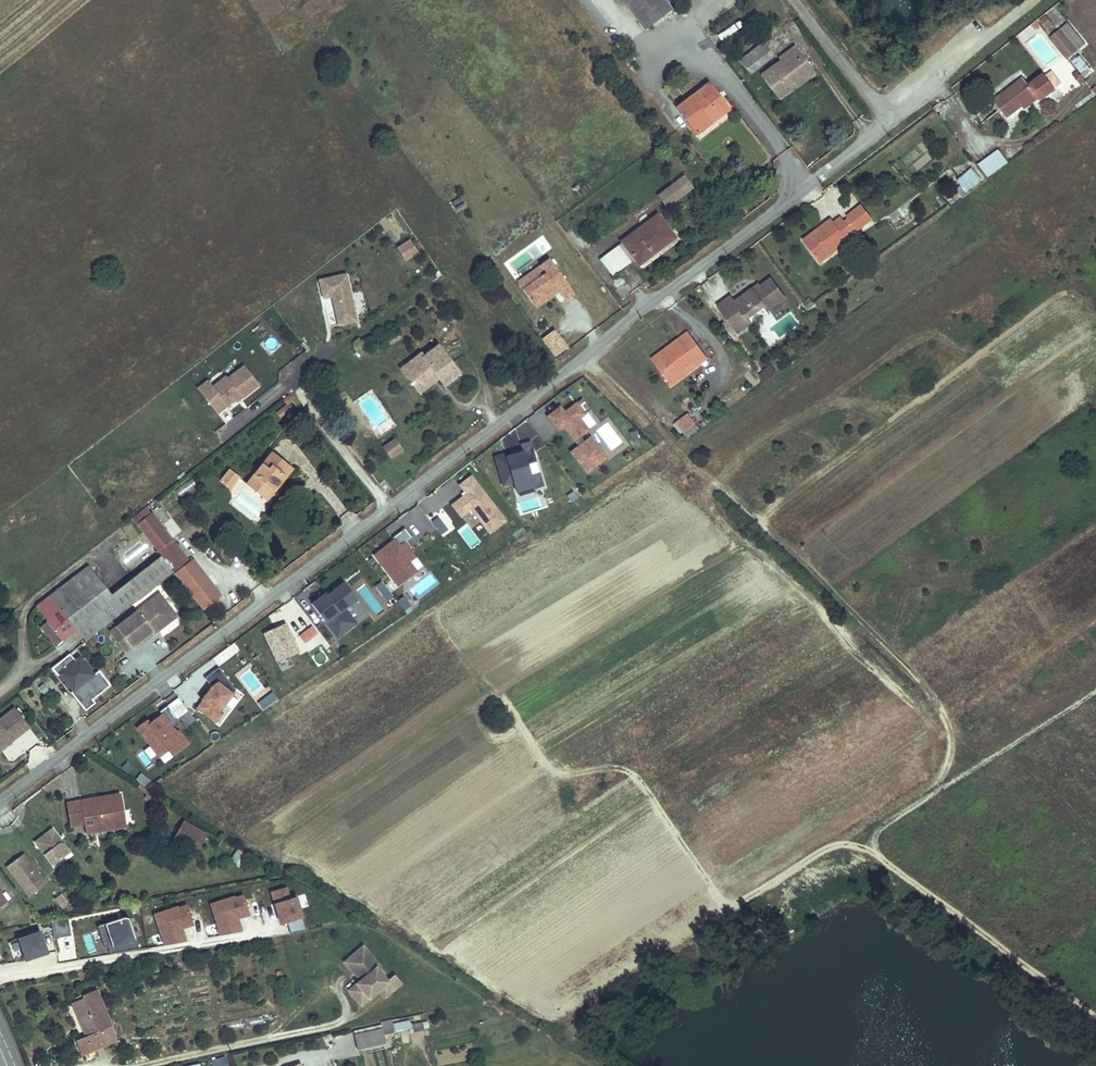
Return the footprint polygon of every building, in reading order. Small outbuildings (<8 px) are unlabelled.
[(646,27),(672,8),(666,0),(625,0),(646,27)] [(1052,23),(1047,16),(1040,22),(1046,28),(1052,23)] [(1040,25),(1036,20),(1031,24),(1035,29),(1040,25)] [(1067,22),(1048,37),(1067,60),(1086,45),(1067,22)] [(768,47),(743,65),(753,78),(777,60),(768,47)] [(782,64),(787,70),(804,57),(798,49),(781,61),(782,64)] [(782,101),(791,94),(787,89),(813,70),(804,57),(787,70),(782,64),(764,78),(782,101)] [(989,95),(1002,113),(1018,101),(1032,90),(1035,94),(1050,83),(1040,69),(1025,80),(1020,73),(989,95)] [(787,89),(791,94),(817,75),(813,70),(787,89)] [(1083,80),(1076,71),(1071,75),(1078,84),(1083,80)] [(680,110),(694,130),(710,118),(715,125),(732,113),(712,86),(680,110)] [(1018,101),(1020,105),(1035,94),(1032,90),(1018,101)] [(694,130),(699,137),(715,125),(710,118),(694,130)] [(1009,161),(999,147),(978,163),(988,177),(1009,161)] [(983,182),(972,167),(957,179),(962,184),(968,193),(983,182)] [(692,189),(683,177),(659,194),(668,207),(692,189)] [(963,197),(968,193),(962,184),(956,188),(963,197)] [(459,196),(450,201),(456,212),(466,207),(459,196)] [(857,227),(859,229),(874,218),(862,202),(847,213),(849,215),(857,227)] [(600,259),(612,276),(635,259),(639,264),(675,237),(657,215),(600,259)] [(803,238),(820,261),(828,255),(825,251),(844,237),(847,241),(856,234),(853,230),(844,219),(841,215),(834,220),(831,217),(803,238)] [(849,215),(844,219),(853,230),(857,227),(849,215)] [(828,255),(847,241),(844,237),(825,251),(828,255)] [(400,248),(406,258),(416,252),(410,241),(400,248)] [(575,293),(550,259),(541,266),(546,273),(523,290),(532,303),(542,297),(545,301),(554,294),(553,292),(557,289),(559,291),(565,300),(575,293)] [(546,273),(541,266),(517,282),(523,290),(546,273)] [(357,321),(346,274),(319,280),(323,298),(332,296),(339,325),(357,321)] [(730,297),(718,306),(738,334),(751,324),(747,320),(765,307),(769,311),(786,298),(771,279),(760,287),(759,285),(735,302),(730,297)] [(553,357),(567,348),(555,329),(541,338),(553,357)] [(671,387),(686,375),(684,371),(694,363),(690,358),(701,350),(688,333),(651,360),(671,387)] [(429,356),(414,368),(427,385),(442,373),(445,377),(451,383),(466,371),(445,344),(429,356)] [(686,375),(707,359),(701,350),(690,358),(694,363),(684,371),(686,375)] [(426,352),(411,364),(414,368),(429,356),(426,352)] [(757,374),(763,382),(776,373),(770,365),(757,374)] [(244,400),(260,387),(246,368),(230,381),(226,377),(213,388),(208,381),(198,389),(217,413),(226,406),(240,395),(244,400)] [(442,373),(427,385),(430,389),(445,377),(442,373)] [(230,411),(244,400),(240,395),(226,406),(230,411)] [(572,442),(595,425),(577,401),(563,411),(559,405),(544,415),(557,432),(562,428),(572,442)] [(277,413),(280,417),(290,409),(287,406),(277,413)] [(687,413),(673,424),(685,440),(699,429),(687,413)] [(568,451),(586,475),(607,459),(590,435),(568,451)] [(384,448),(390,457),(402,449),(395,440),(384,448)] [(512,484),(515,494),(543,486),(532,444),(493,454),(501,487),(512,484)] [(250,484),(271,501),(280,490),(275,486),(293,465),(276,452),(250,484)] [(293,465),(275,486),(280,490),(298,469),(293,465)] [(234,489),(243,477),(233,470),(224,482),(234,489)] [(463,493),(448,503),(460,519),(470,512),(487,535),(506,521),(471,474),(457,484),(463,493)] [(174,490),(179,498),(196,486),(190,479),(174,490)] [(280,490),(271,501),(274,503),(283,492),(280,490)] [(146,504),(132,515),(162,554),(174,570),(205,610),(223,596),(194,559),(191,561),(146,504)] [(438,535),(447,531),(440,517),(431,521),(438,535)] [(394,588),(423,569),(405,541),(411,538),(406,530),(371,552),(394,588)] [(40,624),(56,644),(76,628),(91,617),(99,627),(174,570),(162,554),(112,593),(89,563),(37,603),(48,618),(40,624)] [(417,597),(437,584),(432,575),(411,587),(417,597)] [(381,580),(374,585),(387,603),(394,598),(381,580)] [(336,640),(357,624),(346,609),(357,601),(342,581),(309,605),(336,640)] [(365,588),(360,594),(370,603),(375,597),(365,588)] [(176,612),(158,589),(115,623),(131,643),(152,627),(149,623),(152,621),(157,627),(176,612)] [(398,601),(405,610),(410,605),(403,597),(398,601)] [(304,613),(295,619),(304,631),(298,635),(304,644),(319,634),(304,613)] [(76,628),(84,639),(99,627),(91,617),(76,628)] [(157,627),(152,621),(149,623),(152,627),(131,643),(133,646),(157,627)] [(286,622),(262,633),(275,663),(299,653),(286,622)] [(131,643),(115,623),(109,628),(125,648),(131,643)] [(99,669),(94,673),(80,655),(76,659),(70,651),(51,666),(57,673),(59,672),(73,689),(76,687),(87,702),(93,698),(111,684),(99,669)] [(213,670),(205,681),(210,685),(193,708),(217,726),(242,691),(213,670)] [(158,686),(163,696),(171,691),(166,682),(158,686)] [(267,685),(251,696),(261,711),(277,700),(267,685)] [(96,702),(93,698),(87,702),(76,687),(73,689),(71,691),(86,710),(96,702)] [(157,761),(159,764),(187,746),(171,721),(187,711),(179,699),(135,727),(148,748),(137,755),(145,768),(157,761)] [(0,718),(0,747),(4,744),(28,726),(13,707),(0,718)] [(147,793),(148,792),(140,785),(139,786),(147,793)] [(120,795),(68,803),(72,826),(86,824),(86,827),(124,820),(120,795)] [(5,828),(19,817),(12,809),(0,818),(0,822),(5,828)] [(124,820),(86,827),(87,833),(125,827),(124,820)] [(196,829),(185,822),(176,837),(187,844),(196,829)] [(52,829),(35,842),(53,865),(70,852),(52,829)] [(196,829),(187,844),(197,850),(206,835),(196,829)] [(25,890),(41,878),(24,854),(7,866),(25,890)] [(46,883),(41,878),(25,890),(29,895),(46,883)] [(288,924),(291,933),(305,929),(295,896),(289,898),(286,887),(268,892),(279,927),(288,924)] [(218,938),(242,931),(238,919),(250,916),(242,893),(208,904),(218,938)] [(60,907),(66,902),(60,894),(54,899),(60,907)] [(186,941),(182,930),(193,927),(187,904),(152,914),(162,948),(186,941)] [(98,928),(108,957),(137,946),(126,917),(98,928)] [(52,921),(54,938),(69,936),(68,920),(52,921)] [(23,963),(48,955),(40,931),(15,939),(23,963)] [(385,997),(401,984),(395,976),(388,982),(377,968),(380,966),(363,946),(351,957),(365,973),(365,977),(361,980),(349,991),(361,1005),(379,990),(385,997)] [(361,980),(365,977),(365,973),(351,957),(345,962),(361,980)] [(83,995),(96,990),(93,982),(79,988),(83,995)] [(117,1040),(96,990),(83,995),(84,998),(73,1002),(81,1022),(82,1021),(84,1024),(82,1025),(87,1036),(76,1040),(82,1055),(117,1040)] [(260,1023),(274,1022),(273,1014),(259,1015),(260,1023)] [(424,1030),(423,1022),(412,1024),(414,1032),(424,1030)] [(382,1027),(382,1025),(354,1031),(355,1035),(383,1029),(382,1027)] [(383,1031),(383,1029),(355,1035),(358,1049),(386,1043),(383,1031)] [(61,1059),(60,1053),(53,1055),(55,1061),(61,1059)] [(224,1056),(209,1061),(211,1065),(228,1065),(224,1056)]
